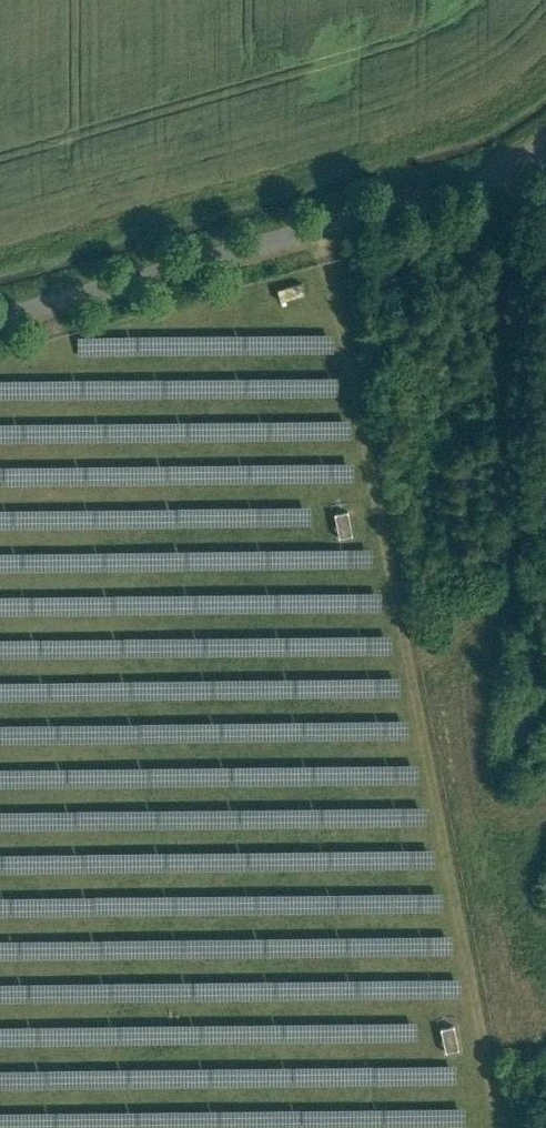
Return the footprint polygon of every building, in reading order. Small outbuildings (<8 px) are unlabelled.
[(333,513),(337,535),(353,532),(349,510),(333,513)]
